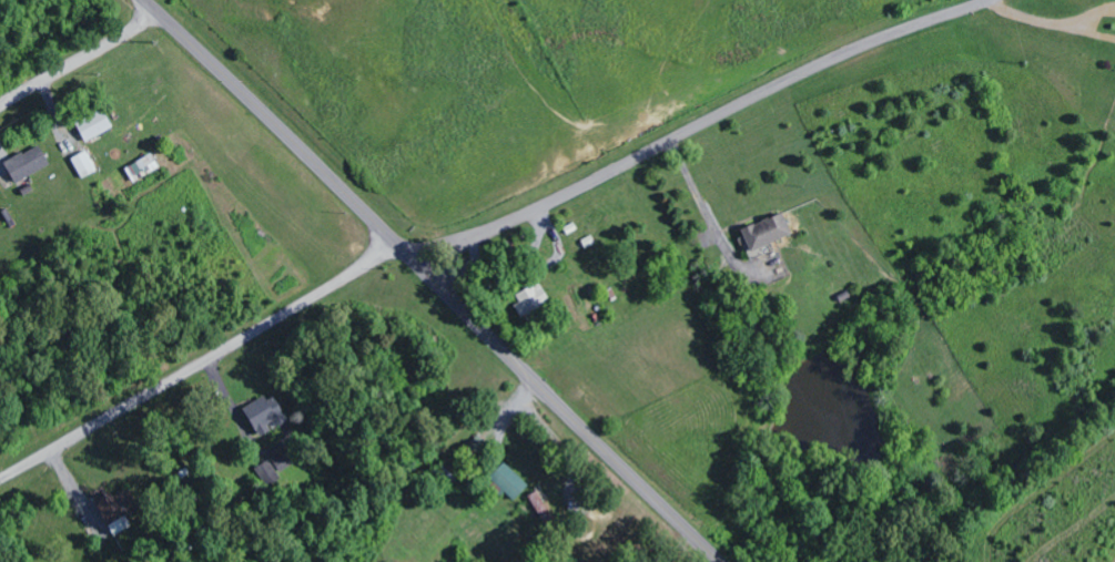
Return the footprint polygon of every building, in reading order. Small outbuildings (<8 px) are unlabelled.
[(87,143),(115,129),(105,110),(77,124),(87,143)] [(6,163),(17,184),(52,166),(41,145),(6,163)] [(72,159),(82,180),(98,172),(88,152),(72,159)] [(135,184),(162,168),(153,154),(126,169),(135,184)] [(794,237),(786,214),(742,230),(750,252),(794,237)] [(514,297),(525,318),(553,303),(541,282),(514,297)] [(246,411),(263,438),(276,430),(291,421),(274,394),(246,411)] [(478,457),(490,444),(479,435),(468,449),(478,457)] [(294,466),(288,451),(273,458),(280,472),(294,466)] [(268,488),(282,479),(270,460),(256,469),(268,488)] [(492,478),(515,501),(530,487),(506,464),(492,478)] [(116,537),(134,527),(128,516),(140,510),(130,490),(115,497),(113,494),(98,502),(116,537)] [(556,525),(539,491),(530,496),(547,529),(556,525)]
